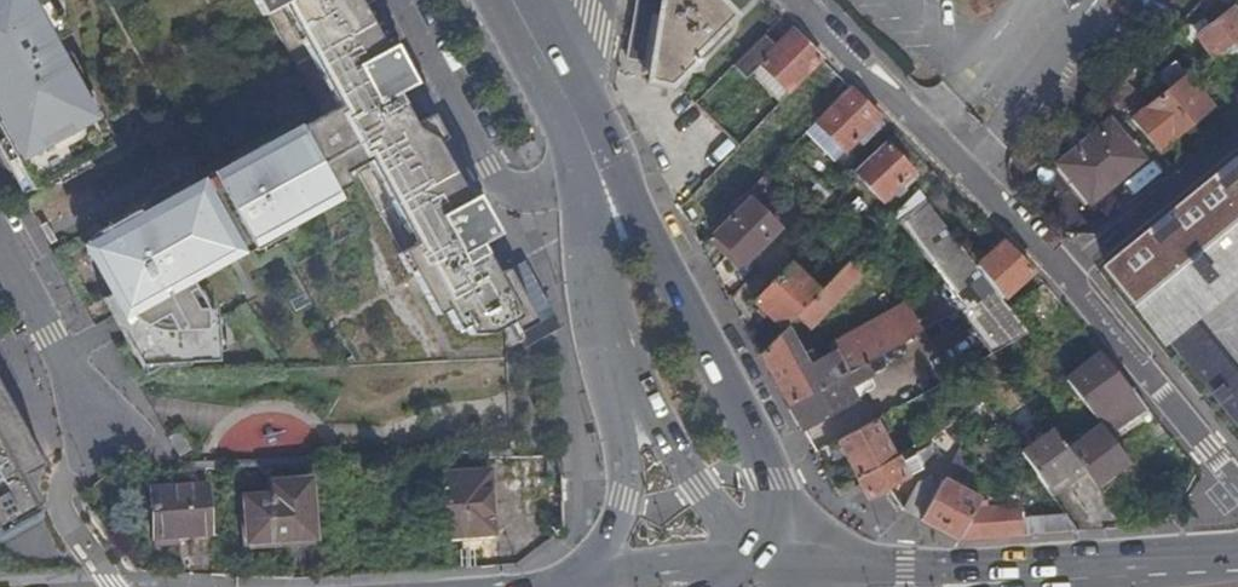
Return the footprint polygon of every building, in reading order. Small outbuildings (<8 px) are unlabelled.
[(24,177),(28,174),(37,189),(55,178),(58,183),(55,184),(56,186),(93,165),(92,164),(90,165),(87,161),(106,151),(98,135),(103,133),(53,43),(69,34),(58,14),(53,17),(44,0),(37,0),(0,0),(0,134),(24,177)] [(358,0),(259,0),(323,116),(300,129),(336,193),(350,185),(346,179),(357,173),(436,316),(446,311),(457,331),(465,327),(470,336),(490,334),(530,312),(358,0)] [(626,56),(650,61),(647,80),(671,83),(694,58),(691,55),(732,12),(721,0),(636,0),(626,56)] [(1237,13),(1237,0),(1227,0),(1237,13)] [(1231,9),(1207,26),(1199,16),(1174,34),(1200,67),(1212,58),(1226,47),(1237,38),(1237,18),(1231,9)] [(774,49),(762,38),(731,69),(742,81),(761,63),(765,68),(789,91),(820,59),(792,31),(774,49)] [(1226,47),(1212,58),(1223,73),(1237,62),(1226,47)] [(1122,81),(1109,94),(1157,152),(1211,107),(1175,63),(1157,77),(1168,91),(1145,110),(1140,114),(1133,106),(1138,101),(1122,81)] [(777,104),(789,91),(765,68),(754,80),(777,104)] [(848,87),(816,121),(845,151),(879,118),(848,87)] [(1140,114),(1145,110),(1138,101),(1133,106),(1140,114)] [(773,127),(766,121),(755,133),(761,139),(773,127)] [(1139,160),(1109,124),(1060,165),(1089,201),(1139,160)] [(336,193),(300,129),(210,179),(246,243),(250,252),(290,230),(288,227),(306,217),(303,211),(336,193)] [(103,133),(98,135),(106,151),(111,148),(103,133)] [(885,142),(853,172),(882,202),(913,173),(885,142)] [(1093,265),(1237,444),(1237,146),(1093,265)] [(24,177),(32,191),(37,189),(28,174),(24,177)] [(762,177),(709,232),(742,266),(778,229),(755,205),(771,187),(762,177)] [(210,179),(179,196),(215,261),(246,243),(210,179)] [(830,194),(818,182),(810,190),(818,206),(830,194)] [(962,309),(995,353),(1029,333),(1003,300),(977,267),(917,190),(892,217),(945,286),(962,309)] [(119,321),(134,348),(143,364),(187,362),(187,363),(216,362),(215,333),(203,333),(202,310),(183,278),(215,261),(179,196),(138,219),(134,213),(96,234),(109,257),(91,267),(112,304),(123,297),(132,313),(119,321)] [(858,197),(845,210),(853,219),(867,206),(858,197)] [(872,238),(856,222),(850,228),(866,244),(872,238)] [(1032,273),(1002,243),(977,267),(1003,300),(1032,273)] [(762,265),(772,274),(785,261),(775,252),(762,265)] [(849,261),(819,293),(798,315),(810,326),(860,273),(849,261)] [(755,303),(783,331),(785,328),(798,315),(819,293),(791,265),(755,303)] [(832,354),(834,353),(879,328),(890,349),(962,309),(945,286),(889,318),(887,315),(829,348),(832,354)] [(134,348),(119,321),(115,323),(130,350),(134,348)] [(760,355),(788,406),(845,374),(834,353),(832,354),(813,365),(806,353),(801,356),(785,328),(783,331),(760,355)] [(834,353),(845,374),(885,352),(890,349),(879,328),(834,353)] [(788,406),(801,429),(871,390),(865,379),(876,373),(892,364),(885,352),(845,374),(788,406)] [(1094,416),(1132,390),(1112,366),(1100,352),(1065,380),(1094,416)] [(987,359),(964,372),(975,389),(998,376),(987,359)] [(865,379),(871,390),(878,386),(880,380),(876,373),(865,379)] [(1108,435),(1147,409),(1132,390),(1094,416),(1102,427),(1108,435)] [(31,523),(13,490),(35,477),(0,415),(0,541),(31,523)] [(836,442),(860,485),(898,464),(878,428),(884,424),(881,417),(836,442)] [(1086,473),(1096,485),(1128,462),(1108,435),(1102,427),(1069,451),(1081,466),(1086,473)] [(1022,454),(1049,491),(1081,466),(1069,451),(1054,431),(1022,454)] [(921,450),(913,456),(920,469),(938,460),(930,445),(921,450)] [(868,499),(885,490),(920,469),(913,456),(898,464),(860,485),(868,499)] [(443,476),(486,474),(484,457),(439,461),(440,476),(443,476)] [(524,462),(490,464),(491,473),(496,535),(528,533),(530,531),(524,462)] [(1049,491),(1055,498),(1086,473),(1081,466),(1049,491)] [(486,474),(443,476),(447,539),(496,536),(491,473),(486,474)] [(904,511),(922,520),(939,487),(926,479),(918,483),(904,511)] [(960,541),(1023,536),(1021,507),(977,509),(981,501),(943,480),(939,487),(922,520),(960,541)] [(313,481),(274,483),(274,496),(247,497),(248,542),(316,539),(313,481)] [(151,489),(154,538),(187,536),(211,535),(208,486),(151,489)] [(1031,532),(1063,527),(1061,512),(1029,518),(1031,532)] [(187,536),(154,538),(154,546),(188,544),(187,536)]
